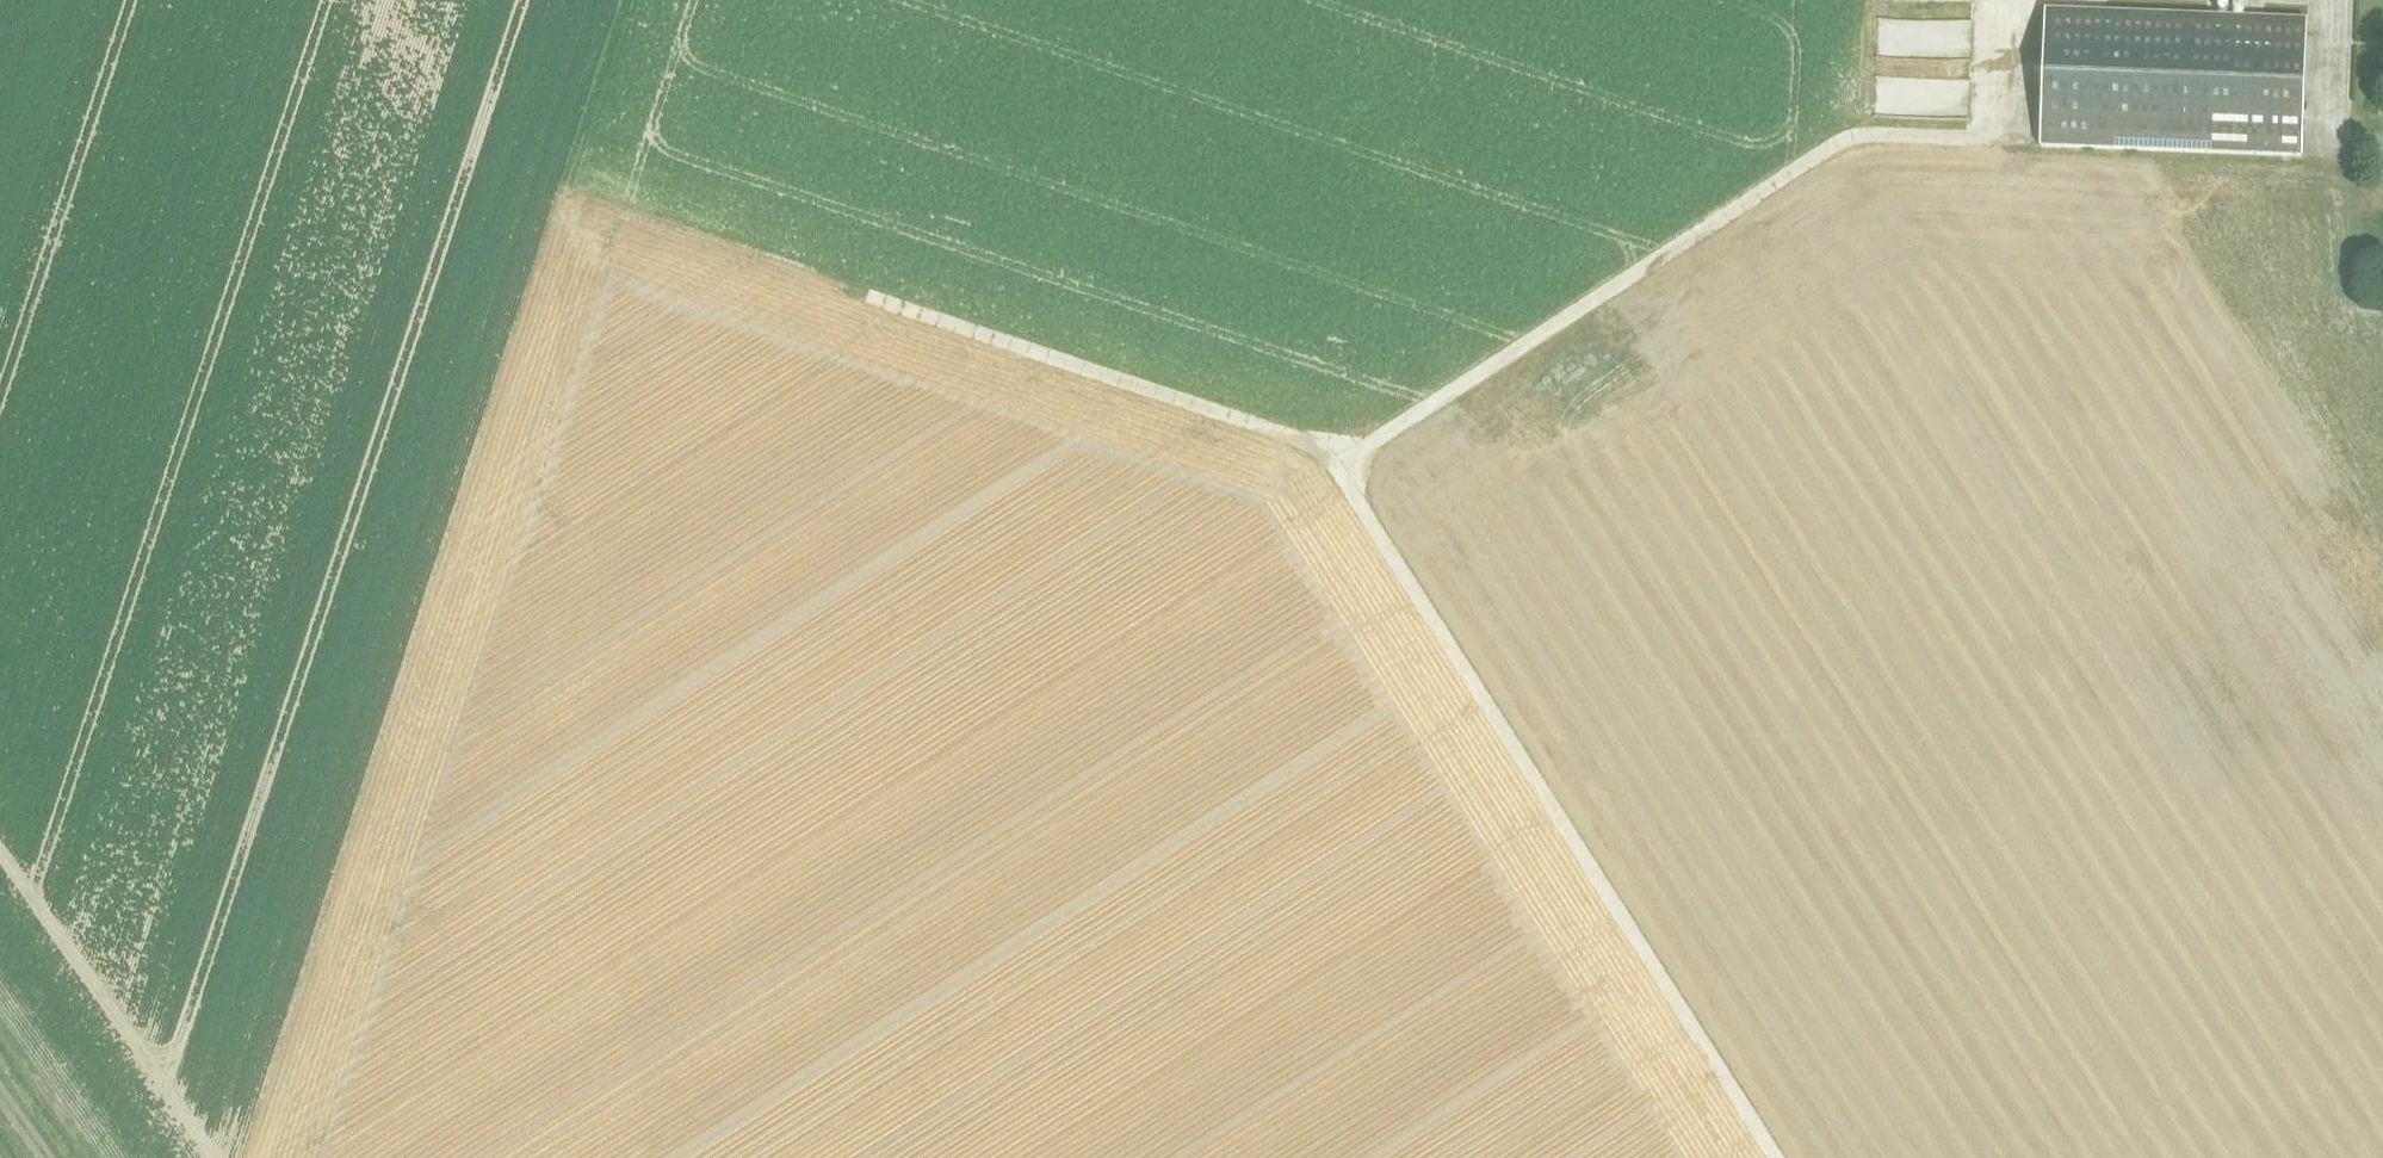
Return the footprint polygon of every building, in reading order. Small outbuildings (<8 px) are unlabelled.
[(2307,21),(2045,11),(2040,147),(2302,157),(2307,21)]
